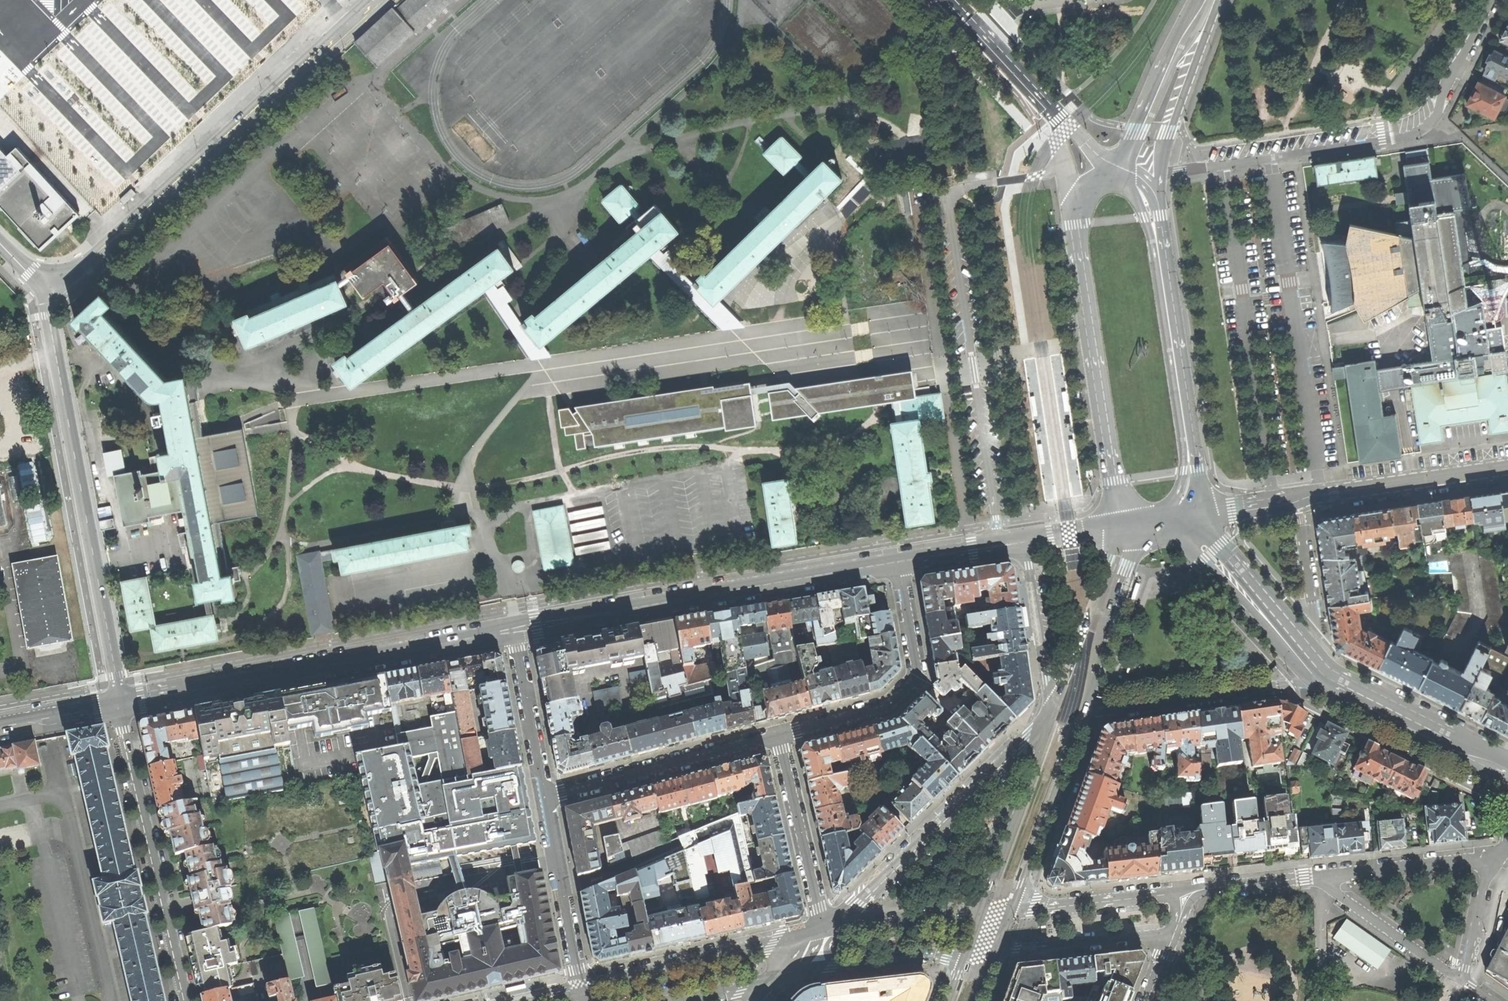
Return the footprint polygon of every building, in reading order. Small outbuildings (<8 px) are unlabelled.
[(396,11),(417,33),(426,25),(430,21),(442,10),(446,6),(453,0),(407,0),(396,11)] [(393,9),(356,43),(376,65),(414,31),(417,34),(417,33),(396,11),(393,9)] [(1496,77),(1498,72),(1507,77),(1507,59),(1494,52),(1489,61),(1484,72),(1485,72),(1496,77)] [(1485,72),(1482,77),(1483,78),(1494,83),(1497,78),(1496,77),(1485,72)] [(1480,84),(1493,91),(1496,84),(1494,83),(1483,78),(1480,84)] [(1480,84),(1479,83),(1474,93),(1468,105),(1494,117),(1504,96),(1493,91),(1480,84)] [(802,173),(807,169),(794,156),(797,153),(777,132),(759,150),(780,170),(790,160),(802,173)] [(80,212),(18,146),(9,155),(0,146),(0,208),(39,250),(80,212)] [(818,157),(807,169),(802,173),(777,198),(749,226),(703,272),(700,270),(691,280),(710,300),(819,192),(837,174),(823,159),(821,157),(819,156),(818,157)] [(1346,160),(1314,165),(1317,186),(1378,176),(1375,156),(1346,160)] [(1422,288),(1407,297),(1408,308),(1424,305),(1427,323),(1432,360),(1491,352),(1487,328),(1482,302),(1469,304),(1466,292),(1463,272),(1458,244),(1454,210),(1469,209),(1470,208),(1465,173),(1431,178),(1429,161),(1403,165),(1407,191),(1408,191),(1408,194),(1407,195),(1410,200),(1411,203),(1409,203),(1412,220),(1396,222),(1397,234),(1414,237),(1422,288)] [(639,225),(644,221),(632,207),(636,204),(617,183),(599,199),(617,220),(628,211),(639,225)] [(907,215),(912,214),(912,211),(907,184),(902,185),(907,215)] [(675,228),(658,209),(644,221),(639,225),(611,250),(588,269),(584,272),(534,316),(531,313),(526,317),(521,321),(520,322),(540,345),(547,339),(545,337),(642,253),(647,249),(652,245),(653,247),(655,246),(675,228)] [(1454,210),(1458,244),(1466,242),(1464,231),(1473,230),(1469,209),(1454,210)] [(1339,275),(1340,283),(1341,292),(1341,303),(1353,303),(1354,303),(1364,320),(1407,297),(1422,288),(1414,237),(1397,234),(1350,224),(1346,244),(1345,244),(1333,248),(1337,263),(1339,275)] [(388,291),(391,294),(393,298),(394,299),(398,297),(402,294),(417,283),(384,239),(342,270),(344,273),(347,277),(363,298),(380,286),(383,284),(388,291)] [(1331,313),(1353,303),(1341,303),(1341,292),(1340,283),(1339,275),(1337,263),(1333,248),(1345,244),(1320,242),(1323,249),(1325,256),(1328,267),(1329,278),(1331,291),(1331,305),(1331,313)] [(1466,242),(1458,244),(1463,272),(1467,271),(1471,271),(1474,268),(1473,266),(1471,261),(1468,250),(1467,242),(1466,242)] [(659,252),(655,246),(653,247),(652,245),(642,253),(714,327),(716,329),(738,326),(724,312),(722,311),(710,300),(691,280),(670,261),(673,256),(665,247),(659,252)] [(345,355),(334,364),(351,387),(358,382),(481,290),(488,284),(490,282),(511,267),(509,263),(496,247),(414,309),(409,312),(348,359),(345,355)] [(1471,261),(1473,266),(1484,264),(1494,270),(1507,272),(1507,267),(1496,266),(1485,259),(1471,261)] [(344,273),(331,281),(332,283),(334,282),(335,285),(347,277),(344,273)] [(249,321),(332,283),(331,281),(329,277),(328,278),(306,288),(303,282),(295,285),(298,292),(279,300),(276,295),(268,298),(270,304),(246,315),(247,317),(249,321)] [(1506,285),(1505,278),(1484,282),(1485,288),(1506,285)] [(238,329),(247,349),(255,345),(254,344),(270,337),(334,308),(334,309),(344,305),(335,285),(334,282),(332,283),(249,321),(247,317),(235,322),(238,329)] [(493,285),(490,282),(481,290),(526,356),(527,359),(548,354),(547,353),(546,351),(540,345),(520,322),(509,306),(505,300),(509,297),(499,283),(494,287),(493,285)] [(388,291),(383,284),(380,286),(385,294),(388,291)] [(1481,290),(1466,292),(1469,304),(1482,302),(1481,290)] [(393,298),(391,294),(384,299),(388,304),(392,301),(391,299),(393,298)] [(414,309),(402,294),(398,297),(409,312),(414,309)] [(111,308),(101,298),(73,325),(79,332),(83,328),(114,362),(149,399),(149,400),(154,403),(163,401),(170,400),(167,383),(103,315),(111,308)] [(1482,302),(1487,328),(1496,327),(1492,301),(1482,302)] [(1487,328),(1491,352),(1505,349),(1502,326),(1496,327),(1487,328)] [(1505,371),(1507,370),(1507,368),(1505,349),(1491,352),(1432,360),(1401,365),(1404,385),(1405,385),(1411,384),(1442,380),(1442,378),(1474,374),(1474,375),(1505,371)] [(1380,391),(1376,369),(1375,360),(1345,365),(1359,463),(1402,456),(1396,414),(1383,415),(1380,391)] [(1380,391),(1405,387),(1405,385),(1404,385),(1401,365),(1376,369),(1380,391)] [(858,378),(795,387),(799,390),(800,391),(847,383),(848,390),(877,385),(884,385),(908,381),(909,385),(909,389),(912,389),(912,397),(917,397),(913,374),(913,370),(911,370),(906,371),(875,375),(858,378)] [(1505,371),(1474,375),(1474,374),(1442,378),(1442,380),(1411,384),(1412,389),(1415,409),(1419,438),(1418,438),(1419,444),(1428,443),(1428,442),(1443,440),(1441,425),(1465,422),(1488,418),(1491,433),(1506,431),(1507,431),(1507,388),(1505,371)] [(228,601),(239,599),(236,582),(235,580),(235,576),(232,577),(229,577),(224,578),(212,514),(210,504),(198,445),(196,435),(190,405),(186,384),(185,379),(167,383),(170,400),(163,401),(174,453),(161,456),(165,474),(166,481),(179,479),(186,513),(190,535),(193,549),(204,601),(206,601),(211,600),(227,597),(228,601)] [(893,397),(894,400),(912,397),(912,389),(909,389),(909,385),(908,381),(884,385),(886,398),(893,397)] [(755,421),(752,393),(750,393),(749,389),(749,383),(750,383),(750,382),(702,389),(701,387),(574,405),(577,411),(575,413),(573,414),(567,406),(566,406),(557,408),(560,425),(563,425),(565,433),(574,432),(576,447),(586,446),(584,433),(592,432),(594,444),(613,441),(623,439),(636,437),(647,436),(660,434),(671,432),(684,430),(694,428),(724,423),(725,426),(748,423),(752,422),(755,421)] [(780,383),(749,389),(750,393),(752,393),(769,390),(789,387),(797,395),(800,391),(799,390),(795,387),(790,382),(780,383)] [(195,383),(186,384),(190,405),(195,405),(199,404),(199,402),(197,391),(195,383)] [(880,403),(879,399),(877,385),(848,390),(847,383),(799,390),(800,391),(797,395),(789,387),(769,390),(773,419),(808,414),(812,418),(816,413),(872,404),(875,404),(880,403)] [(879,399),(886,398),(884,385),(877,385),(879,399)] [(1415,409),(1412,389),(1405,390),(1408,410),(1415,409)] [(906,511),(908,524),(935,520),(933,511),(928,483),(928,480),(932,479),(930,471),(927,472),(920,424),(944,421),(940,393),(917,397),(912,397),(894,400),(898,421),(893,422),(893,428),(894,428),(907,511),(906,511)] [(110,398),(94,401),(97,416),(109,480),(116,479),(126,477),(110,398)] [(97,416),(94,401),(84,403),(87,418),(97,416)] [(196,435),(201,434),(195,405),(190,405),(196,435)] [(162,415),(154,416),(157,428),(164,426),(162,415)] [(212,432),(201,434),(203,444),(214,442),(213,440),(213,437),(212,434),(212,432)] [(210,504),(214,503),(203,444),(198,445),(210,504)] [(152,520),(143,478),(143,474),(126,477),(116,479),(126,530),(152,525),(152,520)] [(179,479),(166,481),(165,474),(143,478),(152,520),(186,513),(179,479)] [(764,478),(774,540),(798,536),(793,507),(788,474),(764,478)] [(1506,529),(1504,518),(1501,492),(1486,494),(1471,497),(1474,520),(1480,519),(1480,522),(1483,521),(1484,532),(1506,529)] [(1455,523),(1465,521),(1474,520),(1471,497),(1457,499),(1441,501),(1444,524),(1455,523)] [(226,501),(214,503),(216,513),(228,510),(226,501)] [(1445,531),(1444,526),(1444,524),(1441,501),(1429,503),(1418,505),(1419,515),(1421,522),(1422,534),(1445,531)] [(562,504),(534,510),(545,568),(574,562),(562,504)] [(1416,516),(1419,515),(1418,505),(1402,507),(1391,509),(1394,533),(1397,532),(1399,545),(1415,543),(1414,540),(1415,539),(1413,523),(1417,523),(1416,516)] [(1356,541),(1362,540),(1363,543),(1384,540),(1384,537),(1389,536),(1388,533),(1394,533),(1391,509),(1370,512),(1352,514),(1356,541)] [(98,514),(101,526),(113,524),(110,511),(98,514)] [(224,578),(229,577),(216,513),(212,514),(224,578)] [(1352,514),(1321,519),(1317,525),(1319,539),(1322,555),(1341,555),(1344,553),(1344,547),(1342,545),(1347,544),(1347,545),(1357,544),(1356,541),(1352,514)] [(1421,522),(1417,523),(1413,523),(1415,539),(1423,538),(1422,534),(1421,522)] [(113,524),(101,526),(102,535),(117,532),(115,523),(113,524)] [(344,574),(471,548),(468,534),(473,533),(471,523),(335,551),(336,560),(341,559),(344,574)] [(179,537),(182,551),(193,549),(190,535),(179,537)] [(1488,616),(1504,620),(1493,547),(1478,549),(1488,616)] [(1462,549),(1448,550),(1457,610),(1448,627),(1453,630),(1460,634),(1471,612),(1462,549)] [(316,577),(325,575),(323,563),(336,560),(335,551),(299,558),(304,584),(317,581),(316,577)] [(1341,557),(1341,555),(1322,555),(1325,580),(1329,603),(1369,597),(1368,590),(1360,591),(1358,580),(1355,559),(1349,559),(1349,556),(1341,557)] [(57,559),(13,567),(27,650),(72,642),(57,559)] [(987,593),(988,600),(990,607),(991,614),(1018,610),(1016,595),(1012,571),(1007,566),(992,569),(973,571),(976,592),(985,591),(987,593)] [(973,604),(972,600),(977,599),(976,592),(973,571),(963,573),(949,575),(953,599),(954,607),(973,604)] [(325,575),(316,577),(317,581),(304,584),(314,636),(336,631),(325,575)] [(919,586),(925,616),(942,613),(940,601),(953,599),(949,575),(935,577),(924,579),(919,586)] [(1360,591),(1368,590),(1366,579),(1358,580),(1360,591)] [(149,581),(126,585),(129,605),(135,635),(155,631),(154,630),(158,629),(149,581)] [(1137,584),(1135,584),(1129,602),(1133,604),(1138,588),(1139,585),(1137,584)] [(867,617),(865,608),(864,599),(863,589),(853,590),(838,593),(841,609),(843,621),(852,619),(867,617)] [(819,621),(822,638),(834,634),(832,617),(834,617),(833,614),(831,614),(831,610),(841,609),(838,593),(828,595),(815,597),(819,621)] [(790,626),(812,622),(819,621),(815,597),(802,599),(786,602),(790,626)] [(1369,597),(1329,603),(1331,619),(1334,639),(1348,637),(1353,639),(1358,631),(1355,630),(1355,628),(1358,627),(1359,625),(1357,607),(1358,607),(1360,607),(1361,608),(1373,606),(1371,597),(1369,597)] [(872,598),(864,599),(865,608),(873,607),(872,598)] [(210,620),(215,619),(211,600),(206,601),(210,620)] [(790,626),(786,602),(775,604),(763,606),(765,623),(767,635),(771,654),(794,650),(806,649),(804,635),(792,636),(790,626)] [(755,624),(765,623),(763,606),(751,608),(734,611),(736,627),(746,626),(746,627),(750,627),(750,625),(755,624)] [(971,608),(972,617),(981,616),(980,608),(980,607),(971,608)] [(991,614),(990,607),(985,607),(980,608),(981,616),(991,614)] [(1020,621),(1018,610),(991,614),(981,616),(972,617),(965,618),(967,630),(984,627),(983,622),(988,621),(991,637),(1022,632),(1020,621)] [(736,627),(734,611),(721,613),(703,616),(709,645),(718,643),(724,676),(743,671),(742,661),(738,640),(735,641),(734,636),(738,636),(736,627)] [(964,612),(955,613),(957,620),(965,618),(964,612)] [(866,639),(892,635),(891,626),(889,613),(867,617),(852,619),(852,621),(855,621),(858,641),(866,639)] [(927,631),(929,642),(959,637),(957,623),(944,626),(942,613),(925,616),(927,631)] [(679,651),(682,668),(692,666),(689,650),(709,646),(709,645),(703,616),(689,618),(673,621),(679,651)] [(1491,646),(1504,620),(1488,616),(1477,639),(1479,640),(1491,646)] [(217,624),(216,618),(215,619),(210,620),(158,629),(154,630),(155,631),(155,635),(154,636),(157,649),(158,649),(160,654),(189,649),(221,643),(220,638),(221,638),(220,633),(220,631),(219,627),(219,624),(217,624)] [(643,658),(644,665),(655,663),(656,663),(655,654),(666,652),(666,653),(670,653),(679,651),(673,621),(656,625),(637,628),(638,629),(643,658)] [(822,638),(819,621),(812,622),(813,624),(812,624),(816,647),(824,646),(822,638)] [(755,624),(757,637),(763,636),(767,635),(765,623),(755,624)] [(1411,648),(1418,634),(1404,627),(1396,642),(1391,640),(1390,643),(1378,666),(1399,676),(1419,686),(1432,660),(1433,659),(1411,648)] [(1453,630),(1448,627),(1444,635),(1449,637),(1453,630)] [(584,667),(643,658),(638,629),(630,630),(630,629),(616,632),(600,635),(601,639),(578,643),(584,667)] [(1360,632),(1358,631),(1353,639),(1348,637),(1334,639),(1337,645),(1358,655),(1378,666),(1390,643),(1375,635),(1376,633),(1369,629),(1368,632),(1361,629),(1360,632)] [(1023,642),(1022,632),(991,637),(988,637),(989,644),(996,643),(998,654),(994,654),(993,649),(992,649),(969,652),(971,662),(985,660),(998,658),(1025,654),(1023,642)] [(836,644),(834,634),(822,638),(824,646),(836,644)] [(893,635),(892,635),(866,639),(869,654),(871,669),(862,672),(867,694),(878,691),(890,681),(897,674),(899,670),(893,635)] [(753,660),(766,657),(763,636),(757,637),(738,640),(742,661),(753,660)] [(934,668),(951,665),(950,657),(949,653),(961,651),(959,637),(929,642),(932,656),(934,668)] [(546,692),(549,707),(574,702),(569,677),(567,677),(567,670),(584,667),(578,643),(573,645),(572,640),(561,642),(561,647),(539,651),(541,661),(536,662),(539,674),(542,692),(546,692)] [(1432,660),(1419,686),(1441,697),(1460,707),(1481,665),(1483,661),(1490,647),(1491,646),(1479,640),(1464,670),(1460,672),(1447,664),(1448,663),(1447,661),(1442,659),(1440,660),(1439,663),(1432,660)] [(1490,647),(1483,661),(1504,672),(1507,663),(1507,656),(1490,647)] [(806,649),(794,650),(803,683),(809,709),(825,705),(838,702),(831,672),(819,675),(818,678),(811,679),(810,676),(812,670),(814,670),(816,667),(811,648),(806,649)] [(760,692),(761,694),(803,683),(794,650),(771,654),(772,661),(767,663),(754,667),(752,668),(758,692),(760,692)] [(672,665),(677,664),(678,667),(673,668),(675,678),(683,676),(682,668),(679,651),(670,653),(672,665)] [(493,654),(479,657),(484,687),(504,683),(501,668),(499,659),(493,654)] [(1025,654),(998,658),(1001,676),(992,678),(993,686),(999,685),(999,687),(1003,687),(1004,698),(998,704),(1015,720),(1023,712),(1032,703),(1029,681),(1025,654)] [(467,659),(459,661),(462,679),(463,678),(475,676),(477,688),(484,687),(479,657),(467,659)] [(767,663),(766,657),(753,660),(754,667),(767,663)] [(1001,676),(998,658),(985,660),(986,673),(991,673),(992,678),(1001,676)] [(462,679),(459,661),(454,662),(444,664),(450,694),(465,691),(463,678),(462,679)] [(659,682),(655,663),(644,665),(645,671),(650,697),(685,687),(683,676),(675,678),(659,682)] [(450,694),(444,664),(433,666),(415,670),(421,699),(446,694),(446,695),(450,694)] [(692,668),(692,666),(682,668),(683,676),(685,687),(708,681),(715,679),(712,664),(692,668)] [(860,665),(831,672),(838,702),(855,697),(867,694),(862,672),(860,665)] [(951,665),(934,668),(936,678),(937,684),(933,688),(943,697),(951,690),(953,693),(956,693),(959,689),(959,687),(956,684),(960,681),(975,695),(982,689),(963,669),(960,672),(958,671),(956,665),(951,665)] [(1492,670),(1481,665),(1460,707),(1472,713),(1481,718),(1493,694),(1494,692),(1490,690),(1490,688),(1484,685),(1492,670)] [(724,732),(741,728),(759,723),(765,721),(763,707),(761,694),(760,692),(758,692),(752,668),(743,671),(724,676),(729,705),(720,707),(724,732)] [(399,673),(383,676),(388,705),(394,704),(421,699),(415,670),(399,673)] [(638,700),(650,697),(645,671),(628,673),(631,687),(635,686),(638,700)] [(301,692),(280,695),(286,731),(310,727),(312,733),(319,732),(320,738),(331,736),(329,730),(348,726),(350,732),(361,730),(359,724),(366,723),(365,717),(380,714),(378,708),(388,706),(388,705),(383,676),(359,681),(301,692)] [(708,681),(685,687),(650,697),(654,711),(712,695),(708,681)] [(487,736),(513,731),(507,702),(504,683),(484,687),(477,688),(487,736)] [(809,709),(803,683),(761,694),(763,707),(765,721),(783,717),(809,709)] [(596,713),(622,705),(618,687),(592,692),(596,713)] [(1000,735),(1015,720),(998,704),(982,689),(975,695),(983,704),(986,704),(988,707),(984,711),(979,706),(976,706),(972,711),(972,714),(976,718),(972,722),(969,719),(969,716),(961,709),(953,717),(985,749),(1000,735)] [(470,716),(465,691),(450,694),(454,713),(460,741),(475,738),(470,716)] [(1481,718),(1496,725),(1507,731),(1507,704),(1499,699),(1500,698),(1493,694),(1481,718)] [(209,708),(193,712),(199,740),(203,763),(273,749),(282,748),(289,746),(286,731),(280,695),(255,700),(209,708)] [(912,708),(900,720),(920,740),(925,746),(933,738),(923,728),(923,727),(920,723),(927,716),(929,718),(932,715),(934,717),(937,717),(940,714),(940,711),(924,696),(912,708)] [(548,726),(551,741),(568,738),(571,737),(569,723),(571,719),(580,717),(577,702),(574,702),(549,707),(545,707),(548,726)] [(1255,705),(1237,708),(1241,740),(1248,739),(1252,767),(1280,763),(1277,747),(1272,748),(1270,736),(1281,734),(1280,728),(1276,702),(1255,705)] [(1286,703),(1276,702),(1280,728),(1289,732),(1289,734),(1297,738),(1305,723),(1301,721),(1305,713),(1295,707),(1286,703)] [(399,730),(394,704),(388,705),(388,706),(390,712),(394,731),(399,730)] [(380,714),(390,712),(388,706),(378,708),(380,714)] [(724,732),(720,707),(719,706),(714,707),(687,714),(694,740),(712,735),(724,732)] [(1218,711),(1198,714),(1197,751),(1197,758),(1197,782),(1197,789),(1223,787),(1226,786),(1225,777),(1209,779),(1209,758),(1215,758),(1216,766),(1240,763),(1238,748),(1236,745),(1236,741),(1241,740),(1237,708),(1218,711)] [(178,715),(161,718),(166,744),(187,740),(187,742),(199,740),(193,712),(178,715)] [(441,782),(467,777),(460,741),(454,713),(432,717),(433,728),(394,735),(397,747),(405,746),(413,787),(417,787),(411,758),(427,754),(436,753),(437,759),(441,782)] [(687,714),(657,722),(663,748),(682,744),(694,740),(687,714)] [(1194,751),(1197,751),(1198,714),(1178,717),(1159,720),(1163,749),(1173,748),(1179,749),(1180,755),(1177,758),(1177,777),(1192,777),(1192,782),(1197,782),(1197,758),(1192,757),(1192,750),(1194,750),(1194,751)] [(971,763),(985,749),(953,717),(946,724),(953,732),(956,732),(958,735),(954,739),(949,734),(947,734),(942,739),(942,741),(947,746),(943,750),(940,748),(940,745),(933,738),(925,746),(957,778),(971,763)] [(150,720),(143,722),(139,728),(148,768),(167,764),(165,751),(161,752),(160,745),(166,744),(161,718),(150,720)] [(887,724),(874,728),(882,753),(907,745),(911,749),(920,740),(900,720),(887,724)] [(1143,722),(1129,724),(1133,752),(1134,754),(1154,751),(1153,766),(1155,769),(1162,769),(1163,749),(1159,720),(1143,722)] [(657,722),(623,730),(630,757),(650,752),(663,748),(657,722)] [(1119,766),(1121,760),(1123,754),(1133,752),(1129,724),(1102,728),(1094,749),(1085,775),(1112,784),(1119,766)] [(1338,751),(1342,742),(1346,734),(1337,729),(1327,724),(1323,733),(1319,731),(1316,738),(1319,739),(1312,754),(1331,763),(1338,751)] [(331,736),(350,732),(348,726),(329,730),(331,736)] [(623,730),(609,734),(608,729),(605,727),(600,728),(598,731),(600,736),(587,740),(594,767),(614,762),(630,757),(623,730)] [(67,735),(72,758),(75,757),(104,880),(93,883),(97,899),(98,898),(101,909),(99,909),(103,925),(113,923),(131,1000),(165,1000),(145,915),(147,915),(144,899),(142,899),(140,889),(141,889),(137,873),(135,873),(106,750),(109,749),(104,728),(93,730),(93,731),(78,734),(78,733),(67,735)] [(854,733),(834,739),(840,761),(841,763),(878,754),(878,759),(882,764),(889,759),(882,753),(874,728),(854,733)] [(487,736),(488,742),(485,743),(489,760),(492,760),(494,771),(520,766),(516,746),(513,731),(487,736)] [(594,767),(587,740),(575,743),(572,739),(571,737),(568,738),(551,741),(557,771),(563,775),(582,771),(594,767)] [(476,745),(475,738),(460,741),(467,777),(482,774),(476,745)] [(804,768),(807,784),(831,778),(829,767),(830,764),(840,761),(834,739),(805,746),(800,753),(804,768)] [(926,765),(911,780),(913,782),(912,783),(932,802),(944,790),(957,778),(925,746),(920,740),(911,749),(926,765)] [(35,741),(13,746),(17,768),(18,771),(18,770),(19,774),(24,773),(23,769),(24,769),(40,766),(35,741)] [(1342,742),(1338,751),(1344,754),(1349,745),(1342,742)] [(1353,769),(1356,770),(1363,774),(1360,778),(1370,783),(1385,753),(1375,748),(1366,744),(1362,753),(1360,753),(1358,756),(1359,757),(1353,769)] [(5,769),(5,770),(17,768),(13,746),(0,748),(0,749),(0,770),(5,769)] [(424,842),(413,787),(405,746),(397,747),(354,757),(377,853),(380,852),(424,842)] [(282,748),(273,749),(203,763),(212,807),(282,793),(281,788),(290,786),(282,748)] [(1300,752),(1294,749),(1286,766),(1293,765),(1300,752)] [(428,759),(417,787),(425,785),(434,760),(437,759),(436,753),(427,754),(428,759)] [(1311,756),(1303,753),(1297,765),(1305,768),(1311,756)] [(1396,758),(1385,753),(1370,783),(1373,785),(1375,780),(1382,784),(1381,787),(1393,793),(1394,790),(1407,764),(1396,758)] [(760,758),(737,765),(742,785),(749,783),(751,786),(753,787),(753,790),(756,790),(757,794),(751,795),(753,803),(775,798),(770,778),(766,762),(760,758)] [(173,764),(149,770),(154,790),(158,808),(182,802),(178,787),(182,786),(180,778),(176,779),(173,764)] [(1413,767),(1407,764),(1394,790),(1412,799),(1412,797),(1417,795),(1423,783),(1422,782),(1426,773),(1416,768),(1413,767)] [(722,769),(710,772),(717,797),(738,792),(737,790),(743,788),(742,785),(737,765),(722,769)] [(841,765),(835,767),(837,776),(847,774),(842,768),(841,765)] [(424,842),(428,863),(528,843),(535,842),(527,801),(520,766),(494,771),(482,774),(467,777),(441,782),(425,785),(417,787),(413,787),(424,842)] [(1259,790),(1281,787),(1278,767),(1256,770),(1259,790)] [(1356,770),(1353,775),(1360,778),(1363,774),(1356,770)] [(697,775),(680,780),(687,806),(717,798),(717,797),(710,772),(697,775)] [(811,799),(814,812),(840,806),(837,792),(840,788),(850,785),(847,774),(837,776),(831,778),(807,784),(811,799)] [(1109,808),(1120,812),(1124,802),(1113,798),(1117,786),(1112,784),(1085,775),(1076,799),(1065,829),(1087,837),(1092,839),(1096,828),(1101,830),(1109,808)] [(670,782),(651,787),(657,809),(659,814),(687,806),(680,780),(670,782)] [(1295,782),(1290,783),(1291,793),(1297,792),(1299,789),(1298,784),(1295,782)] [(890,802),(910,823),(921,813),(932,802),(912,783),(905,790),(903,789),(890,802)] [(631,792),(608,798),(614,821),(623,819),(624,823),(640,818),(639,814),(657,809),(651,787),(631,792)] [(1182,793),(1181,808),(1194,806),(1192,792),(1182,793)] [(1439,807),(1438,805),(1440,792),(1431,792),(1429,796),(1430,805),(1429,806),(1429,808),(1439,807)] [(1181,808),(1182,793),(1160,795),(1160,801),(1164,801),(1162,810),(1181,808)] [(1263,798),(1266,824),(1261,825),(1264,852),(1275,850),(1276,853),(1283,852),(1283,849),(1296,848),(1290,795),(1263,798)] [(339,806),(346,804),(344,796),(337,798),(339,806)] [(570,836),(592,831),(591,826),(614,821),(608,798),(589,803),(570,808),(566,815),(570,836)] [(751,811),(752,816),(758,842),(783,836),(779,816),(775,798),(753,803),(738,806),(739,817),(747,815),(749,810),(751,811)] [(1252,853),(1264,852),(1261,825),(1261,821),(1255,821),(1252,800),(1232,802),(1235,828),(1229,829),(1232,856),(1244,854),(1245,857),(1252,856),(1252,853)] [(190,802),(158,810),(164,834),(169,833),(171,840),(175,856),(185,854),(199,850),(206,848),(199,817),(195,817),(194,810),(192,810),(190,802)] [(1197,834),(1200,859),(1212,858),(1212,861),(1213,861),(1220,860),(1220,857),(1232,856),(1229,829),(1223,829),(1220,804),(1199,806),(1202,828),(1196,829),(1197,834)] [(1439,807),(1429,808),(1425,808),(1429,845),(1447,843),(1465,841),(1464,833),(1462,813),(1461,804),(1439,807)] [(817,824),(821,839),(844,833),(857,830),(859,825),(858,818),(848,820),(847,823),(843,820),(840,806),(814,812),(817,824)] [(863,836),(881,853),(892,841),(898,835),(903,831),(881,809),(868,822),(869,823),(859,832),(863,836)] [(1462,813),(1464,833),(1471,832),(1469,812),(1462,813)] [(739,817),(679,838),(680,842),(682,846),(684,851),(696,900),(705,898),(708,897),(703,875),(706,875),(703,858),(714,856),(719,877),(731,874),(733,882),(731,883),(732,888),(734,888),(747,885),(754,884),(752,874),(746,844),(741,825),(739,817)] [(1315,826),(1322,826),(1321,817),(1314,818),(1315,826)] [(1405,841),(1404,829),(1402,819),(1376,822),(1379,850),(1393,849),(1406,847),(1405,841)] [(1366,823),(1334,827),(1337,855),(1352,853),(1363,852),(1361,841),(1368,840),(1366,823)] [(748,824),(741,825),(746,844),(752,843),(748,824)] [(1306,827),(1308,846),(1309,858),(1323,857),(1337,855),(1334,827),(1334,824),(1322,826),(1315,826),(1306,827)] [(1308,846),(1306,827),(1299,828),(1301,847),(1308,846)] [(1051,887),(1106,881),(1104,862),(1089,864),(1081,854),(1087,837),(1065,829),(1056,856),(1047,881),(1051,887)] [(1201,870),(1200,866),(1200,859),(1197,834),(1171,837),(1170,829),(1158,830),(1158,833),(1157,851),(1162,851),(1163,859),(1157,860),(1157,875),(1177,873),(1201,870)] [(577,876),(599,869),(592,831),(570,836),(572,847),(577,876)] [(620,844),(624,860),(666,843),(663,831),(655,832),(655,833),(648,835),(641,837),(634,839),(635,840),(628,841),(628,842),(620,844)] [(863,836),(852,846),(855,850),(851,854),(848,850),(849,849),(844,833),(821,839),(826,865),(833,891),(841,893),(862,871),(881,853),(863,836)] [(1158,833),(1148,833),(1149,846),(1133,848),(1131,846),(1128,846),(1126,849),(1115,850),(1103,851),(1104,862),(1106,881),(1131,878),(1157,875),(1157,860),(1157,851),(1158,833)] [(758,842),(763,867),(760,872),(752,874),(754,884),(763,882),(774,879),(792,874),(788,856),(783,836),(758,842)] [(1115,850),(1126,849),(1125,847),(1127,844),(1126,836),(1120,837),(1114,842),(1115,850)] [(618,838),(603,840),(609,866),(624,860),(620,844),(618,838)] [(428,863),(424,842),(380,852),(409,974),(409,975),(411,985),(412,985),(416,1000),(437,1000),(454,997),(448,966),(445,967),(440,949),(437,936),(424,939),(416,907),(412,889),(414,889),(412,882),(411,878),(408,866),(428,863)] [(408,866),(411,878),(412,882),(452,875),(458,895),(463,894),(467,894),(459,870),(513,859),(517,876),(523,875),(519,858),(531,857),(528,843),(428,863),(408,866)] [(635,868),(635,871),(684,851),(682,846),(659,856),(635,868)] [(1291,855),(1297,854),(1296,848),(1283,849),(1283,852),(1283,856),(1291,855)] [(185,854),(191,879),(188,879),(190,888),(196,912),(198,911),(203,932),(217,929),(232,926),(228,906),(227,904),(230,904),(226,889),(230,888),(224,863),(216,864),(214,855),(201,858),(199,850),(185,854)] [(682,911),(697,907),(696,900),(684,851),(635,871),(645,913),(680,903),(682,911)] [(1264,852),(1252,853),(1252,856),(1252,860),(1258,859),(1265,858),(1264,852)] [(375,882),(384,880),(378,854),(369,856),(375,882)] [(546,898),(541,871),(523,875),(517,876),(515,877),(506,878),(510,896),(494,899),(488,896),(481,894),(467,894),(463,894),(458,895),(456,895),(453,897),(450,899),(424,905),(416,907),(424,939),(437,936),(440,949),(460,945),(463,956),(447,960),(448,966),(454,997),(494,988),(555,973),(560,966),(546,898)] [(641,953),(653,950),(646,919),(645,913),(635,871),(624,876),(614,880),(616,890),(617,897),(627,894),(630,897),(632,906),(633,905),(637,923),(643,922),(644,925),(633,928),(634,932),(632,932),(632,934),(625,936),(626,939),(629,956),(641,953)] [(767,896),(773,923),(786,919),(796,917),(801,911),(797,896),(792,874),(774,879),(763,882),(764,887),(773,885),(774,893),(767,894),(767,896)] [(583,910),(586,925),(621,918),(619,909),(609,911),(608,907),(609,906),(608,899),(607,899),(605,892),(616,890),(614,880),(580,893),(583,910)] [(758,926),(773,923),(767,896),(750,900),(747,885),(734,888),(737,903),(744,929),(758,926)] [(714,909),(708,910),(705,898),(696,900),(697,907),(705,938),(724,934),(744,929),(737,903),(722,907),(721,903),(713,905),(714,909)] [(679,944),(705,938),(697,907),(682,911),(646,919),(653,950),(679,944)] [(314,909),(301,912),(319,988),(332,985),(314,909)] [(284,955),(290,980),(302,977),(287,914),(275,917),(284,955)] [(600,962),(629,956),(626,939),(611,942),(611,941),(615,940),(616,938),(615,933),(614,932),(610,933),(609,931),(627,927),(625,917),(621,918),(586,925),(589,939),(593,958),(600,962)] [(1391,949),(1348,919),(1335,937),(1378,968),(1391,949)] [(1486,971),(1507,982),(1507,925),(1486,971)] [(195,962),(202,988),(203,988),(205,995),(229,990),(232,989),(230,981),(234,980),(231,965),(238,964),(236,953),(232,954),(229,941),(221,943),(217,929),(203,932),(189,936),(195,962)] [(1112,956),(1092,958),(1094,974),(1111,972),(1107,982),(1130,991),(1143,958),(1139,952),(1112,956)] [(277,983),(290,980),(284,955),(271,958),(277,983)] [(1072,960),(1055,962),(1058,992),(1061,992),(1062,999),(1071,998),(1069,985),(1095,983),(1094,974),(1092,958),(1072,960)] [(255,961),(249,963),(252,976),(258,975),(255,961)] [(1058,992),(1055,962),(1016,966),(1009,985),(1003,1000),(1059,1000),(1058,992)] [(397,976),(385,979),(382,969),(361,974),(362,976),(364,984),(351,987),(335,991),(336,998),(338,998),(338,1000),(403,1000),(397,976)] [(349,979),(351,987),(364,984),(362,976),(349,979)] [(928,990),(927,985),(927,983),(925,981),(922,979),(919,977),(805,990),(794,1000),(923,1000),(928,990)] [(278,996),(279,1000),(295,1000),(290,980),(277,983),(268,985),(271,998),(278,996)] [(1130,991),(1107,982),(1105,986),(1099,985),(1097,991),(1101,993),(1098,1000),(1126,1000),(1130,991)] [(257,992),(255,984),(240,987),(242,995),(257,992)] [(507,991),(508,993),(527,989),(526,985),(510,989),(507,989),(507,991)] [(240,987),(232,989),(229,990),(231,998),(242,995),(240,987)] [(231,998),(229,990),(205,995),(204,996),(205,1000),(232,1000),(231,998)] [(1089,997),(1071,998),(1062,999),(1061,992),(1058,992),(1059,1000),(1087,1000),(1089,997)]
